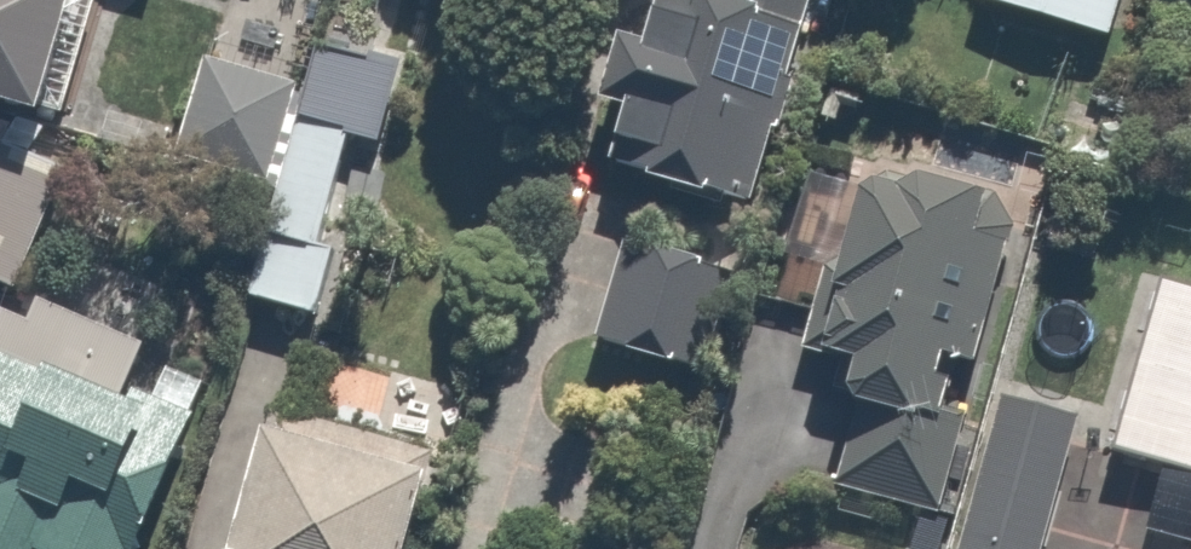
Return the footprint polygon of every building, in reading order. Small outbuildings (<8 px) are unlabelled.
[(81,117),(112,0),(0,0),(0,96),(81,117)] [(686,0),(675,0),(623,181),(773,223),(836,0),(753,0),(748,17),(686,0)] [(993,12),(1141,48),(1152,0),(996,0),(993,12)] [(321,78),(210,61),(203,103),(185,215),(274,229),(262,305),(335,317),(362,148),(410,156),(427,51),(327,35),(321,78)] [(0,146),(0,275),(37,285),(69,165),(0,146)] [(1043,223),(899,187),(854,369),(875,374),(851,472),(964,499),(985,415),(971,412),(980,376),(1004,382),(1043,223)] [(734,270),(640,244),(613,340),(707,366),(734,270)] [(1165,271),(1121,445),(1190,463),(1190,278),(1165,271)] [(10,305),(0,336),(0,548),(173,548),(229,377),(10,305)] [(1005,400),(982,548),(1072,548),(1093,414),(1005,400)] [(291,401),(252,548),(467,548),(492,453),(291,401)]
